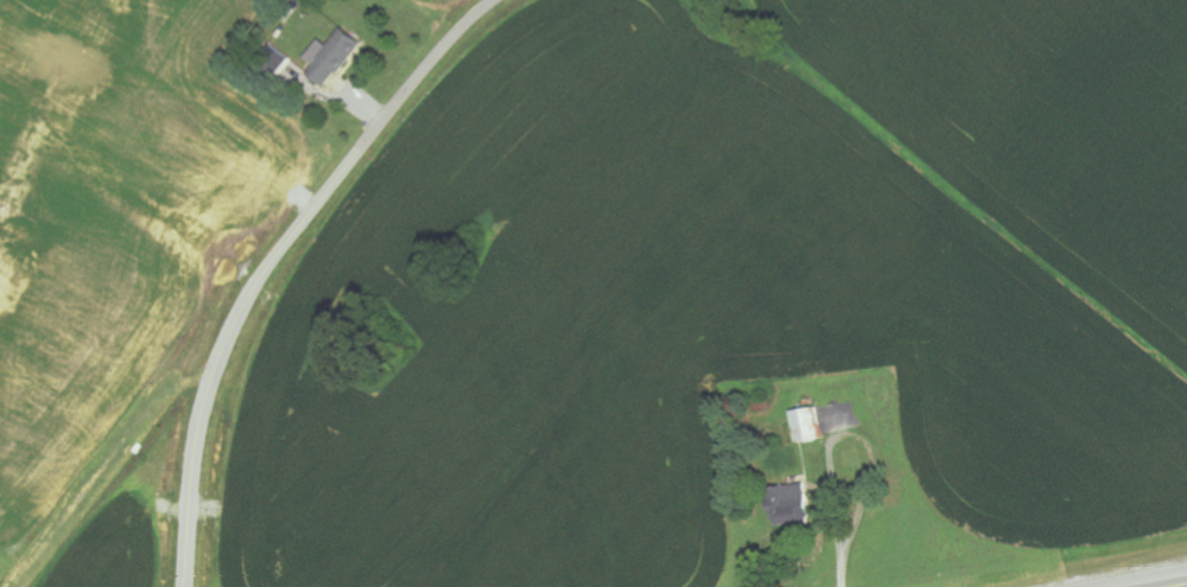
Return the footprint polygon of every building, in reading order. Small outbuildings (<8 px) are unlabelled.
[(311,79),(329,90),(360,42),(340,29),(328,48),(316,40),(305,58),(318,67),(311,79)] [(818,441),(816,409),(790,411),(792,443),(818,441)] [(773,531),(811,525),(804,483),(768,489),(771,507),(769,508),(773,531)]
